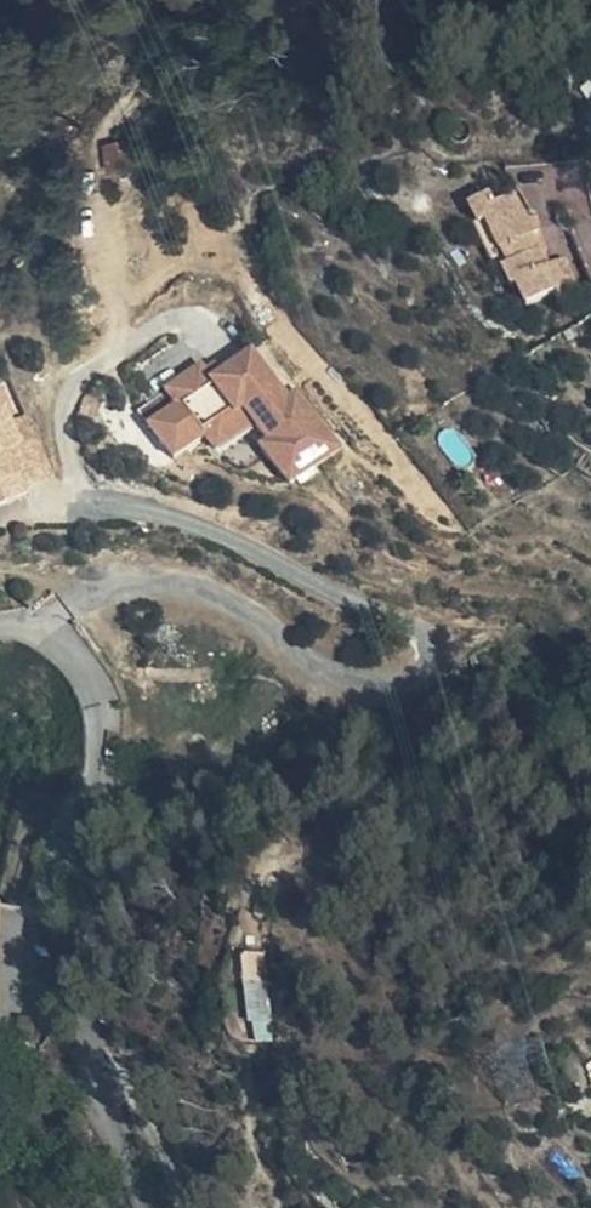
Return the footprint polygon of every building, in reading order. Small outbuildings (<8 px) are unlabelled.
[(564,309),(583,295),(565,263),(544,275),(526,249),(533,241),(528,234),(517,231),(502,208),(484,221),(477,211),(461,222),(472,239),(478,235),(504,274),(495,278),(515,307),(523,302),(531,316),(556,299),(564,309)] [(478,235),(472,239),(464,243),(488,282),(495,278),(504,274),(478,235)] [(300,482),(329,463),(305,428),(296,434),(289,424),(255,374),(223,396),(214,402),(208,393),(204,386),(167,412),(178,426),(145,449),(169,483),(201,461),(240,434),(250,449),(264,469),(277,488),(295,475),(300,482)] [(214,402),(223,396),(217,387),(208,393),(214,402)] [(10,439),(19,435),(9,412),(0,415),(0,416),(10,439)] [(1,529),(33,519),(29,510),(62,498),(39,448),(17,457),(10,439),(0,416),(0,526),(1,529)] [(296,434),(305,428),(297,418),(289,424),(296,434)] [(211,477),(250,449),(240,434),(201,461),(211,477)] [(29,912),(0,913),(0,1063),(35,1044),(45,1045),(45,1021),(31,1020),(29,912)] [(247,992),(252,1045),(274,1042),(269,989),(247,992)]
